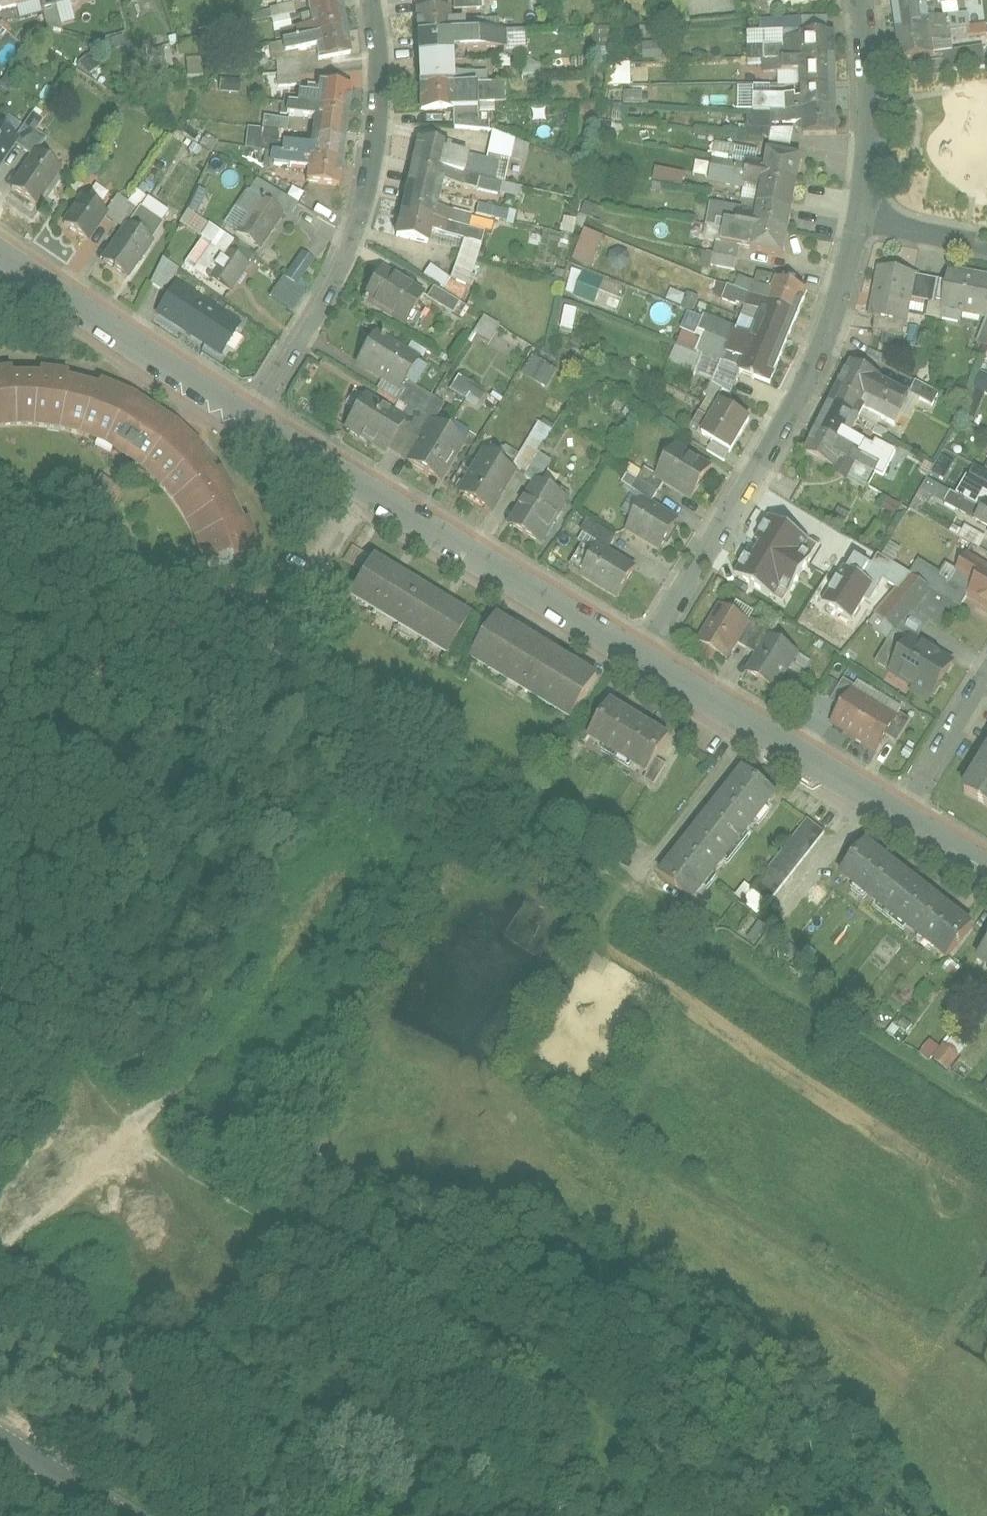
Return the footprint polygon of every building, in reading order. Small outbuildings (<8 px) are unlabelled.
[(38,5),(40,13),(83,2),(83,0),(0,0),(0,15),(38,5)] [(341,0),(288,0),(289,5),(309,2),(313,26),(280,32),(285,57),(318,51),(320,63),(351,57),(341,0)] [(449,9),(478,7),(478,0),(449,0),(449,9)] [(689,8),(683,8),(682,0),(657,0),(657,7),(658,7),(658,25),(689,24),(689,8)] [(762,13),(821,0),(760,0),(762,13)] [(903,72),(940,65),(929,0),(891,0),(903,72)] [(413,11),(414,113),(478,112),(478,86),(452,86),(452,52),(474,52),(474,35),(450,35),(450,11),(413,11)] [(759,45),(778,45),(778,29),(744,29),(744,59),(759,59),(759,45)] [(839,135),(837,34),(797,35),(799,136),(839,135)] [(141,52),(146,71),(163,66),(158,48),(141,52)] [(339,188),(352,87),(320,83),(318,100),(300,97),(299,109),(289,108),(288,119),(317,123),(313,151),(283,147),(282,157),(272,156),(271,169),(312,174),(310,185),(339,188)] [(620,91),(619,102),(638,103),(639,91),(620,91)] [(15,137),(0,128),(0,160),(15,137)] [(417,139),(395,235),(429,242),(450,146),(417,139)] [(748,249),(783,256),(802,160),(770,154),(767,169),(749,165),(745,185),(760,188),(748,249)] [(35,208),(59,169),(34,155),(11,193),(35,208)] [(681,185),(683,172),(652,166),(649,179),(681,185)] [(260,202),(285,217),(290,221),(299,208),(256,181),(248,194),(260,202)] [(130,202),(115,191),(102,209),(118,220),(130,202)] [(84,240),(103,212),(81,197),(62,225),(84,240)] [(261,253),(285,217),(260,202),(237,238),(261,253)] [(127,277),(149,238),(124,225),(103,263),(127,277)] [(580,228),(568,258),(589,266),(601,236),(580,228)] [(232,295),(250,268),(228,254),(211,281),(232,295)] [(303,254),(285,279),(297,288),(315,263),(303,254)] [(427,263),(420,272),(439,287),(447,277),(427,263)] [(562,295),(616,311),(624,284),(570,268),(562,295)] [(935,279),(876,268),(866,318),(906,326),(911,300),(930,303),(935,279)] [(948,268),(940,309),(986,318),(986,276),(948,268)] [(404,326),(423,292),(382,269),(363,302),(404,326)] [(739,370),(771,384),(811,291),(778,277),(739,370)] [(297,288),(285,279),(271,299),(293,315),(307,296),(297,288)] [(219,354),(240,322),(176,280),(155,312),(219,354)] [(422,299),(457,316),(463,304),(428,287),(422,299)] [(561,306),(558,320),(571,323),(573,308),(561,306)] [(485,341),(495,325),(479,316),(470,332),(485,341)] [(986,343),(986,319),(982,317),(972,342),(985,347),(986,343)] [(418,356),(375,332),(357,365),(400,389),(418,356)] [(527,355),(517,373),(544,387),(554,369),(527,355)] [(0,365),(0,425),(9,424),(51,427),(81,435),(116,452),(144,471),(170,495),(187,516),(200,539),(205,565),(264,553),(253,522),(238,485),(215,456),(178,425),(140,402),(103,385),(68,373),(36,368),(3,365),(0,365)] [(895,425),(910,395),(848,365),(804,456),(846,476),(875,415),(895,425)] [(475,404),(482,389),(453,375),(446,390),(475,404)] [(404,416),(365,394),(344,429),(384,452),(404,416)] [(732,452),(750,420),(719,402),(701,434),(732,452)] [(440,483),(464,441),(432,422),(407,464),(440,483)] [(653,479),(690,500),(711,465),(674,443),(653,479)] [(515,470),(481,451),(457,493),(492,512),(515,470)] [(927,472),(941,479),(951,461),(938,453),(927,472)] [(543,543),(568,498),(536,480),(511,526),(543,543)] [(877,507),(891,513),(901,487),(887,482),(877,507)] [(661,548),(678,518),(645,499),(628,530),(661,548)] [(986,499),(975,523),(986,529),(986,499)] [(770,523),(735,580),(773,603),(808,546),(770,523)] [(977,547),(982,537),(962,528),(957,538),(977,547)] [(618,595),(635,565),(603,546),(585,576),(618,595)] [(986,611),(986,565),(966,553),(955,572),(973,583),(965,598),(986,611)] [(345,599),(437,654),(460,616),(368,561),(345,599)] [(844,573),(822,608),(852,626),(873,591),(844,573)] [(748,623),(717,606),(695,644),(727,662),(748,623)] [(465,663),(562,721),(587,681),(490,623),(465,663)] [(797,653),(765,636),(744,674),(775,692),(797,653)] [(931,700),(952,662),(908,638),(887,676),(931,700)] [(851,689),(829,726),(875,754),(897,717),(851,689)] [(583,737),(653,781),(675,746),(606,702),(583,737)] [(986,808),(986,752),(961,790),(986,808)] [(772,798),(735,772),(667,867),(704,893),(772,798)] [(824,832),(806,818),(753,886),(771,900),(824,832)] [(962,922),(858,846),(837,876),(939,952),(962,922)] [(986,974),(986,932),(966,958),(986,974)] [(939,1047),(927,1038),(917,1051),(943,1071),(964,1045),(949,1034),(939,1047)]
